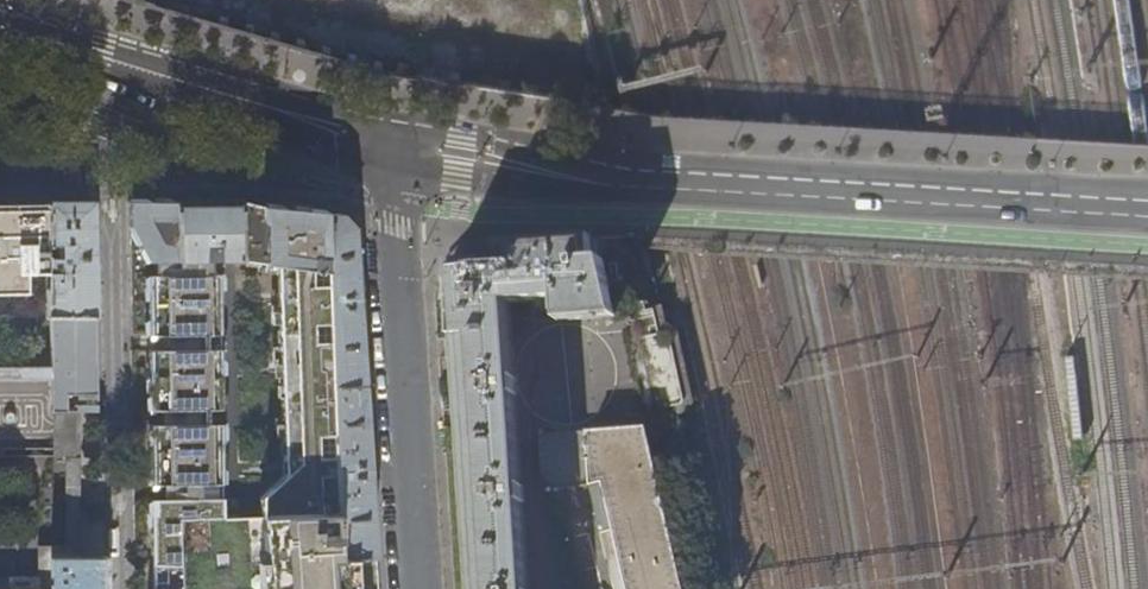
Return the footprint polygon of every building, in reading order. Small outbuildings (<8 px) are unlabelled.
[(240,261),(231,200),(165,201),(166,262),(212,262),(240,261)] [(240,261),(277,266),(328,269),(327,212),(318,210),(276,206),(263,205),(243,200),(231,200),(240,261)] [(166,262),(165,201),(127,202),(128,245),(129,316),(130,336),(159,335),(160,350),(147,351),(148,411),(161,410),(161,425),(148,425),(149,485),(162,485),(162,500),(149,500),(150,562),(151,562),(180,562),(179,520),(214,519),(214,516),(220,515),(219,275),(212,275),(212,262),(166,262)] [(47,203),(2,204),(3,207),(0,207),(0,293),(27,292),(27,272),(47,271),(47,203)] [(93,203),(47,203),(47,271),(48,273),(55,273),(55,275),(56,277),(57,278),(59,279),(61,278),(61,289),(48,289),(48,315),(50,315),(95,317),(93,203)] [(368,456),(359,314),(353,227),(341,214),(327,212),(328,269),(337,509),(338,557),(375,556),(368,456)] [(579,343),(577,314),(614,312),(602,262),(593,263),(593,239),(465,242),(442,266),(445,302),(451,302),(454,346),(459,417),(469,588),(529,588),(523,501),(527,500),(526,484),(522,484),(516,394),(520,393),(519,377),(515,377),(510,302),(527,301),(533,346),(579,343)] [(259,495),(260,513),(337,509),(328,269),(277,266),(282,475),(259,495)] [(627,301),(649,409),(683,400),(686,397),(671,331),(668,328),(648,333),(644,314),(649,313),(645,297),(627,301)] [(95,317),(50,315),(50,366),(0,367),(0,447),(16,447),(27,441),(33,435),(37,428),(39,422),(39,410),(54,410),(54,412),(65,412),(65,400),(70,400),(70,393),(96,393),(95,317)] [(581,382),(579,343),(533,346),(539,385),(581,382)] [(97,411),(73,411),(75,559),(85,559),(99,559),(99,533),(97,411)] [(649,423),(538,433),(542,488),(591,483),(615,586),(628,583),(630,588),(684,588),(649,423)] [(337,509),(260,513),(260,516),(239,517),(239,514),(220,515),(214,516),(214,519),(179,520),(180,562),(181,588),(377,588),(376,579),(375,556),(338,557),(337,509)] [(548,550),(528,552),(531,588),(532,588),(552,587),(548,550)] [(51,559),(51,578),(58,578),(58,585),(51,585),(51,588),(99,588),(99,579),(99,559),(85,559),(75,559),(51,559)] [(180,562),(151,562),(152,588),(181,588),(180,562)]
